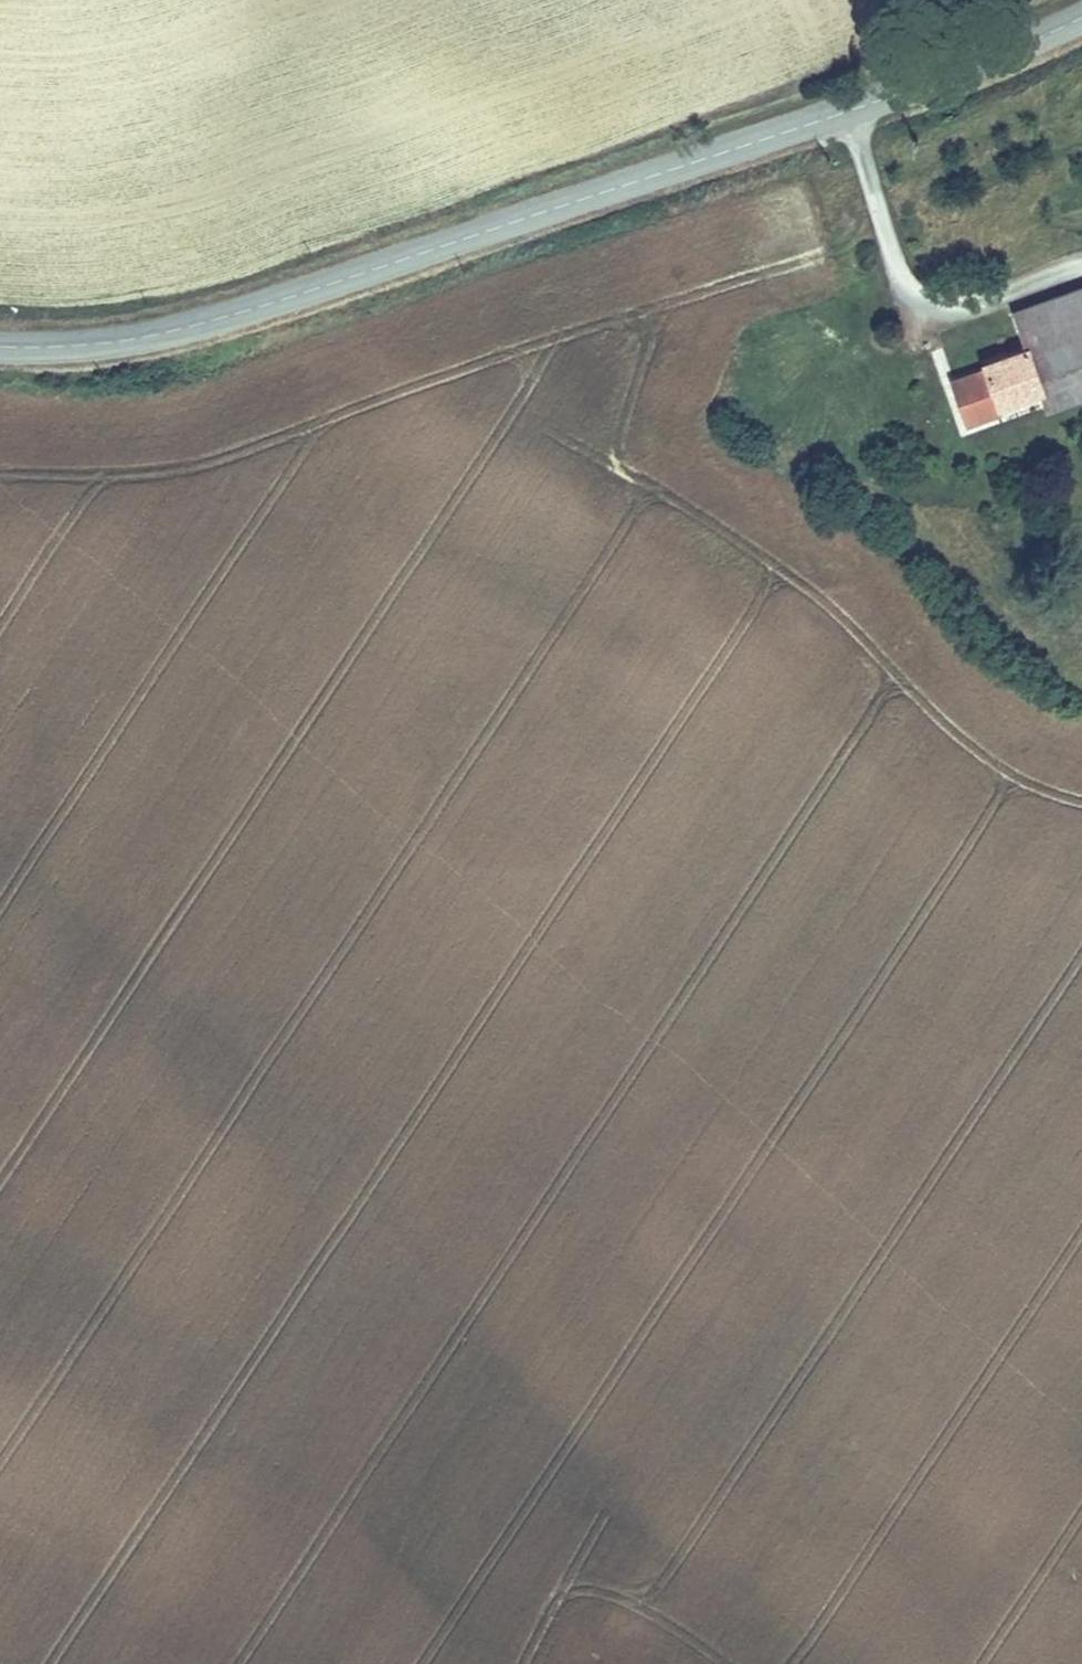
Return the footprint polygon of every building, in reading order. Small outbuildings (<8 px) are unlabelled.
[(1026,349),(1081,329),(1081,287),(1013,314),(1026,349)] [(1047,408),(1081,395),(1081,329),(1026,349),(978,369),(977,378),(942,389),(961,429),(993,420),(992,413),(1042,396),(1047,408)]
